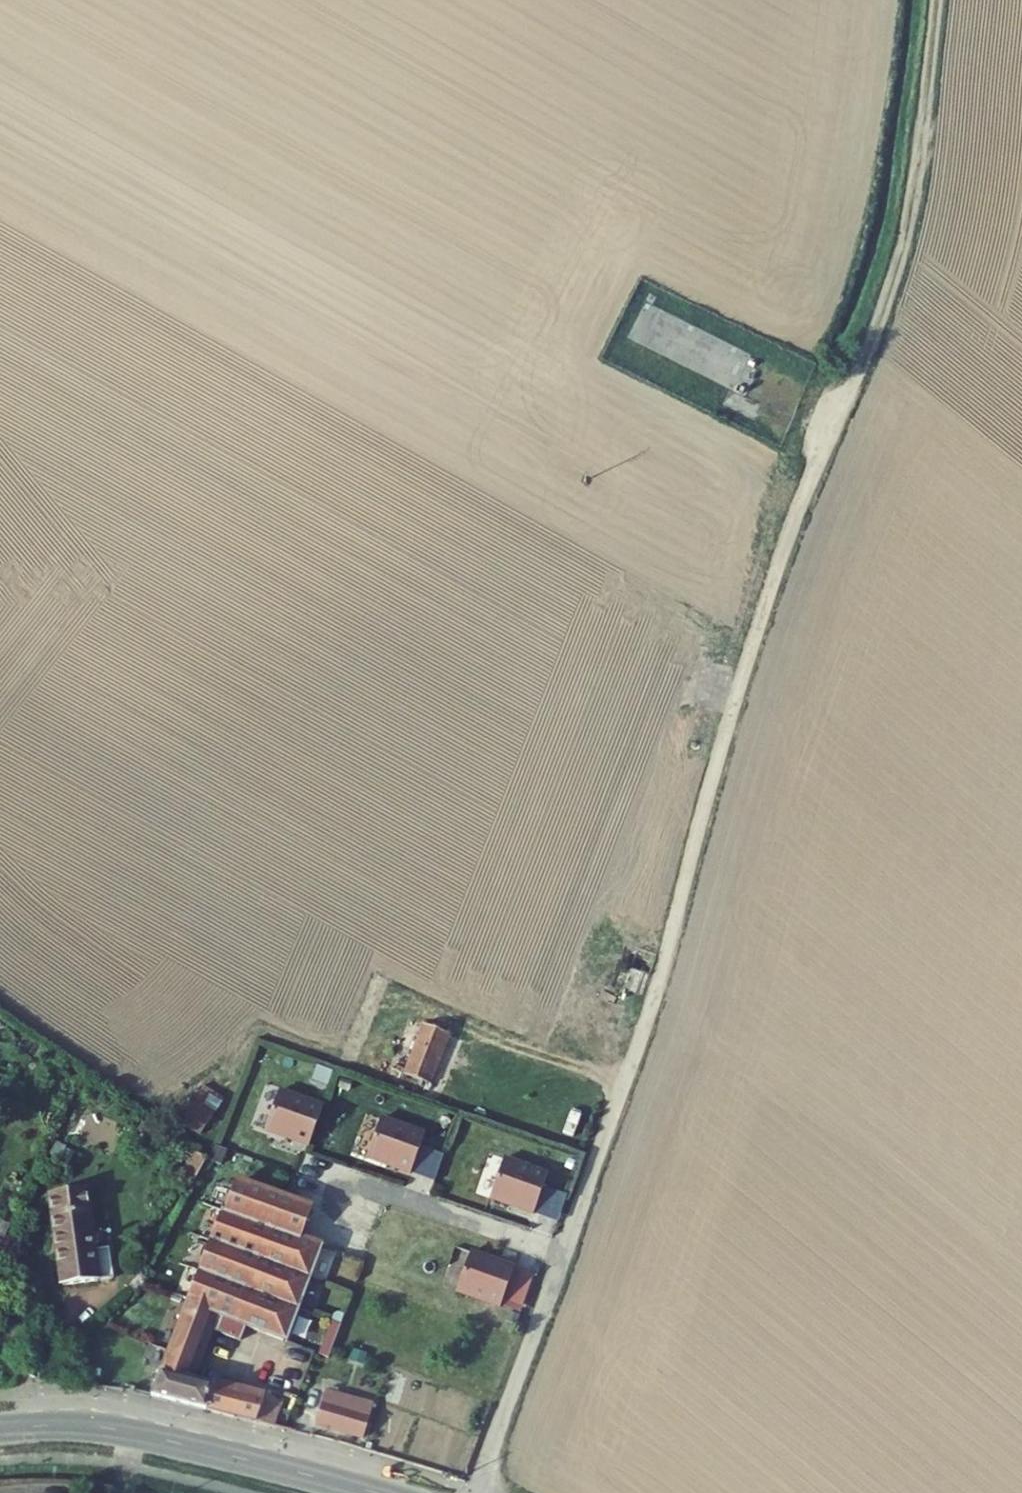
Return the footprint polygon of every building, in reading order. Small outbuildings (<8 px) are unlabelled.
[(431,1084),(451,1034),(424,1024),(404,1074),(431,1084)] [(203,1139),(222,1098),(200,1088),(181,1128),(203,1139)] [(280,1089),(264,1134),(309,1150),(325,1105),(280,1089)] [(422,1148),(427,1133),(381,1117),(366,1161),(435,1184),(445,1156),(422,1148)] [(193,1152),(192,1155),(183,1150),(178,1158),(187,1163),(181,1175),(194,1182),(207,1159),(193,1152)] [(490,1201),(558,1223),(567,1196),(545,1188),(550,1172),(505,1158),(490,1201)] [(246,1328),(286,1343),(322,1247),(302,1240),(313,1208),(293,1201),(255,1187),(236,1180),(211,1238),(151,1395),(257,1421),(265,1400),(195,1382),(185,1380),(209,1315),(219,1318),(214,1332),(241,1342),(246,1328)] [(92,1250),(84,1190),(50,1195),(62,1286),(97,1281),(112,1279),(108,1248),(92,1250)] [(3,1243),(11,1225),(0,1220),(0,1242),(3,1243)] [(468,1254),(458,1298),(524,1313),(535,1269),(468,1254)] [(195,1382),(214,1332),(219,1318),(209,1315),(185,1380),(195,1382)] [(316,1426),(363,1440),(373,1405),(337,1394),(339,1385),(333,1383),(331,1393),(326,1391),(316,1426)]
